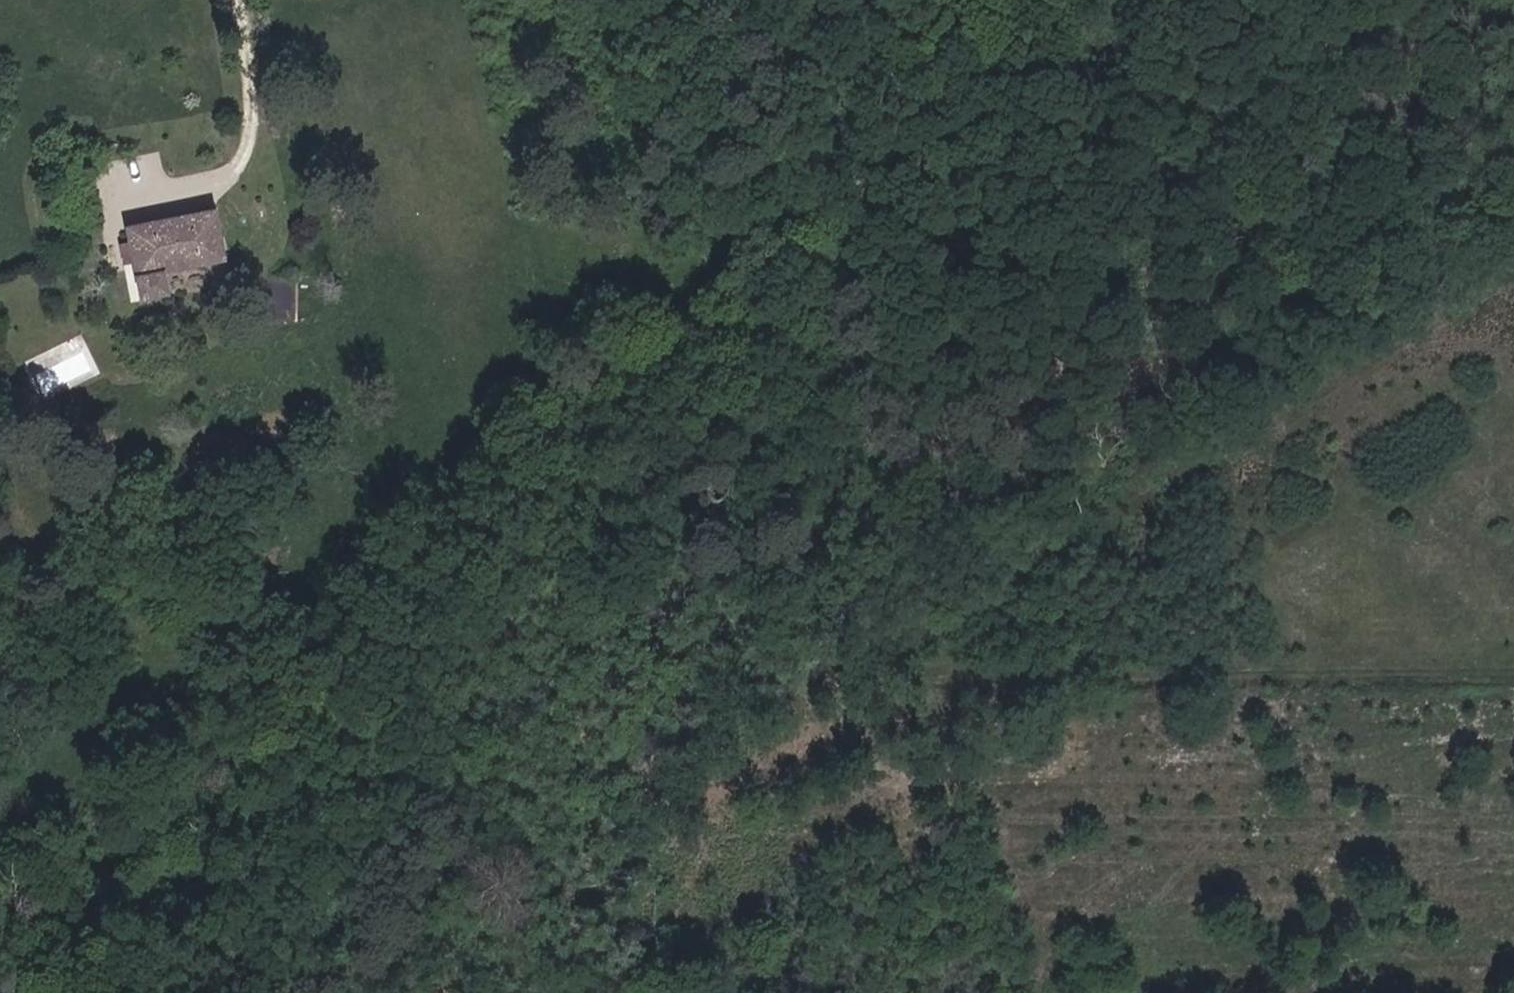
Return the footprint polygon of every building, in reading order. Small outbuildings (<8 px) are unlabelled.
[(184,253),(240,241),(231,192),(141,211),(156,281),(189,274),(184,253)] [(298,279),(266,278),(266,319),(298,319),(298,279)]
